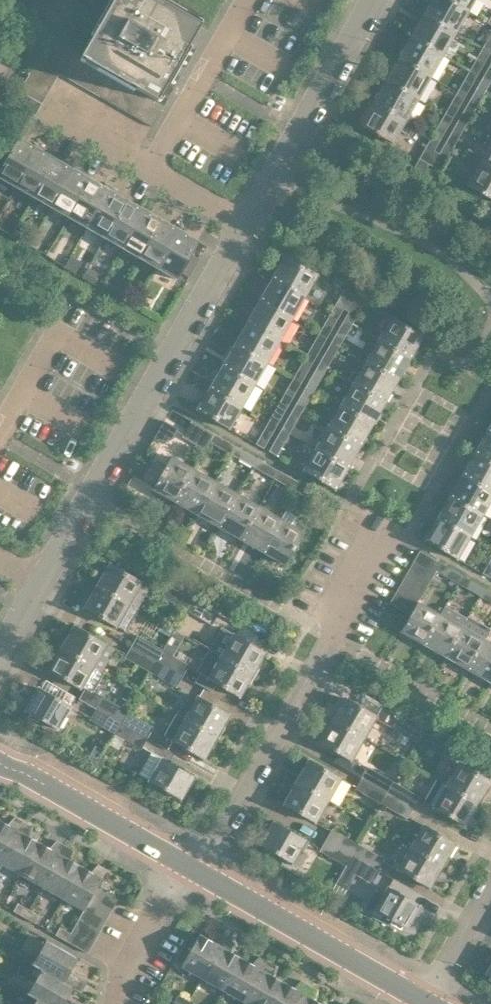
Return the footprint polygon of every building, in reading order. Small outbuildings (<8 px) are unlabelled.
[(153,98),(164,104),(174,86),(166,81),(199,25),(155,0),(113,0),(80,56),(81,57),(92,63),(102,69),(113,75),(123,81),(132,86),(143,93),(153,98)] [(443,0),(431,0),(421,17),(453,35),(466,13),(443,0)] [(466,13),(473,0),(443,0),(466,13)] [(421,17),(409,38),(441,57),(453,35),(421,17)] [(481,50),(489,55),(490,50),(490,32),(481,50)] [(53,83),(59,73),(58,73),(71,51),(48,38),(30,69),(53,83)] [(428,78),(441,57),(409,38),(397,60),(428,78)] [(481,50),(468,72),(476,76),(489,55),(481,50)] [(59,73),(68,79),(81,57),(80,56),(71,51),(58,73),(59,73)] [(68,79),(79,85),(92,63),(81,57),(68,79)] [(416,100),(428,78),(397,60),(384,82),(416,100)] [(481,79),(489,84),(490,80),(490,62),(481,79)] [(79,85),(90,91),(102,69),(92,63),(79,85)] [(47,93),(53,83),(30,69),(24,80),(47,93)] [(90,91),(100,97),(113,75),(102,69),(90,91)] [(456,94),(464,98),(476,76),(468,72),(456,94)] [(100,97),(110,103),(123,81),(113,75),(100,97)] [(469,101),(477,106),(489,84),(481,79),(469,101)] [(24,80),(18,91),(41,104),(47,93),(24,80)] [(110,103),(120,109),(132,86),(123,81),(110,103)] [(384,82),(372,104),(403,122),(416,100),(384,82)] [(143,93),(132,86),(120,109),(130,115),(143,93)] [(29,125),(41,104),(18,91),(6,111),(29,125)] [(130,115),(141,121),(153,98),(143,93),(130,115)] [(456,94),(443,115),(451,120),(464,98),(456,94)] [(153,98),(141,121),(151,127),(164,104),(153,98)] [(469,101),(456,123),(464,127),(477,106),(469,101)] [(412,127),(403,122),(372,104),(359,126),(390,144),(398,131),(407,136),(412,127)] [(431,137),(439,142),(451,120),(443,115),(431,137)] [(464,127),(456,123),(444,145),(452,149),(464,127)] [(433,152),(439,142),(431,137),(418,160),(428,165),(428,166),(436,153),(433,152)] [(17,139),(0,168),(0,180),(13,187),(35,149),(17,139)] [(490,143),(478,165),(490,172),(490,143)] [(438,154),(436,153),(428,166),(439,172),(452,149),(444,145),(438,154)] [(53,159),(35,149),(13,187),(31,198),(53,159)] [(31,198),(49,208),(71,170),(53,159),(31,198)] [(418,160),(412,169),(412,170),(422,175),(428,165),(418,160)] [(478,165),(465,187),(490,202),(490,172),(478,165)] [(89,180),(71,170),(49,208),(67,218),(89,180)] [(67,218),(85,228),(107,190),(89,180),(67,218)] [(124,200),(107,190),(85,228),(102,239),(124,200)] [(102,239),(120,249),(142,211),(124,200),(102,239)] [(160,221),(142,211),(120,249),(138,259),(160,221)] [(138,259),(156,269),(178,231),(160,221),(138,259)] [(156,269),(174,280),(196,242),(178,231),(156,269)] [(283,257),(270,280),(302,298),(315,275),(283,257)] [(74,273),(79,264),(69,258),(64,267),(74,273)] [(82,279),(93,285),(97,278),(86,271),(82,279)] [(99,288),(115,296),(119,289),(103,280),(99,288)] [(258,301),(289,319),(302,298),(270,280),(258,301)] [(343,290),(329,314),(337,319),(342,310),(345,311),(353,296),(343,290)] [(364,302),(353,296),(345,311),(347,313),(343,321),(350,326),(364,302)] [(258,301),(245,323),(277,341),(289,319),(258,301)] [(325,340),(337,319),(329,314),(317,336),(325,340)] [(390,318),(377,341),(408,359),(421,336),(390,318)] [(338,348),(350,326),(343,321),(330,343),(338,348)] [(264,363),(277,341),(245,323),(233,345),(264,363)] [(312,362),(325,340),(317,336),(304,358),(312,362)] [(408,359),(377,341),(365,363),(396,380),(408,359)] [(325,369),(338,348),(330,343),(318,365),(325,369)] [(252,385),(264,363),(233,345),(220,367),(252,385)] [(300,384),(312,362),(304,358),(292,379),(300,384)] [(346,381),(352,384),(383,402),(396,380),(365,363),(357,375),(352,372),(346,381)] [(313,391),(325,369),(318,365),(305,387),(313,391)] [(239,407),(252,385),(220,367),(208,389),(239,407)] [(287,406),(300,384),(292,379),(279,401),(287,406)] [(352,384),(340,406),(371,424),(383,402),(352,384)] [(300,413),(313,391),(305,387),(292,409),(300,413)] [(226,429),(239,407),(208,389),(195,411),(226,429)] [(279,401),(267,423),(275,428),(287,406),(279,401)] [(358,446),(371,424),(340,406),(327,428),(358,446)] [(280,431),(288,435),(300,413),(292,409),(280,431)] [(169,445),(177,426),(163,420),(155,439),(169,445)] [(202,450),(211,434),(190,422),(181,438),(202,450)] [(262,449),(275,428),(267,423),(255,445),(262,449)] [(327,428),(315,450),(346,468),(358,446),(327,428)] [(275,457),(288,435),(280,431),(268,452),(275,457)] [(490,464),(490,435),(486,432),(473,454),(490,464)] [(233,446),(211,434),(202,450),(204,451),(208,443),(229,454),(233,446)] [(233,446),(229,454),(251,467),(255,459),(233,446)] [(333,490),(346,468),(315,450),(307,463),(299,458),(293,468),(333,490)] [(473,454),(461,476),(490,493),(490,464),(473,454)] [(150,489),(173,502),(190,471),(168,458),(150,489)] [(277,471),(255,459),(251,467),(273,479),(277,471)] [(212,484),(190,471),(173,502),(195,515),(212,484)] [(299,484),(277,471),(273,479),(295,492),(299,484)] [(490,497),(490,493),(461,476),(448,497),(480,516),(490,497)] [(235,496),(212,484),(195,515),(217,527),(235,496)] [(328,500),(299,484),(295,492),(304,497),(302,500),(322,511),(328,500)] [(257,508),(235,496),(217,527),(239,540),(257,508)] [(467,537),(480,516),(448,497),(436,519),(467,537)] [(279,521),(257,508),(239,540),(261,552),(279,521)] [(284,512),(279,521),(261,552),(284,565),(301,534),(289,527),(294,518),(284,512)] [(454,560),(467,537),(436,519),(423,542),(454,560)] [(432,576),(434,572),(438,565),(416,553),(410,564),(432,576)] [(481,574),(489,579),(490,575),(490,557),(481,574)] [(405,573),(426,586),(432,576),(410,564),(405,573)] [(108,565),(95,587),(127,606),(127,605),(136,611),(149,589),(108,565)] [(460,578),(438,565),(434,572),(456,584),(460,578)] [(421,596),(426,586),(405,573),(399,583),(421,596)] [(482,590),(460,578),(456,584),(478,597),(482,590)] [(155,594),(184,611),(191,600),(162,583),(155,594)] [(421,596),(399,583),(393,594),(415,606),(416,605),(421,596)] [(127,605),(127,606),(95,587),(82,610),(123,634),(136,611),(127,605)] [(478,597),(490,604),(490,595),(482,590),(478,597)] [(387,605),(388,605),(408,617),(415,606),(393,594),(387,605)] [(191,600),(184,611),(211,626),(217,615),(191,600)] [(421,645),(437,617),(416,605),(415,606),(408,617),(398,635),(403,638),(404,635),(421,645)] [(443,608),(437,617),(421,645),(443,658),(459,629),(465,620),(443,608)] [(459,629),(443,658),(442,661),(464,673),(465,670),(481,642),(488,630),(466,618),(465,620),(459,629)] [(91,667),(101,673),(114,651),(72,627),(59,649),(91,667)] [(220,629),(207,651),(250,676),(263,654),(231,635),(220,629)] [(155,662),(161,651),(136,636),(129,648),(155,662)] [(465,670),(487,683),(490,676),(490,647),(481,642),(465,670)] [(123,659),(149,673),(155,662),(129,648),(123,659)] [(91,667),(59,649),(46,671),(82,692),(77,700),(94,710),(101,698),(90,692),(101,673),(91,667)] [(161,651),(155,662),(181,678),(188,666),(161,651)] [(207,651),(196,672),(206,678),(206,679),(238,698),(250,676),(207,651)] [(155,662),(149,673),(175,688),(181,678),(155,662)] [(137,693),(128,688),(122,699),(131,704),(137,693)] [(23,711),(55,730),(68,708),(36,689),(23,711)] [(180,705),(175,715),(183,719),(215,738),(228,715),(195,697),(188,710),(180,705)] [(101,698),(94,710),(119,724),(126,713),(101,698)] [(343,700),(330,722),(362,740),(375,718),(343,700)] [(119,724),(94,710),(88,720),(113,735),(119,724)] [(153,728),(126,713),(119,724),(146,740),(153,728)] [(175,715),(162,737),(170,742),(202,760),(215,738),(183,719),(175,715)] [(389,728),(415,743),(422,731),(396,717),(389,728)] [(349,763),(362,740),(330,722),(317,745),(349,763)] [(119,724),(113,735),(140,750),(146,740),(119,724)] [(422,731),(415,743),(441,758),(448,746),(422,731)] [(82,755),(96,763),(104,750),(90,742),(82,755)] [(148,781),(147,782),(179,800),(192,777),(150,753),(137,775),(148,781)] [(308,762),(295,784),(326,802),(339,779),(308,762)] [(445,786),(445,787),(476,805),(489,783),(458,765),(445,786)] [(385,794),(392,782),(366,768),(360,780),(385,794)] [(354,790),(379,805),(385,794),(360,780),(354,790)] [(392,782),(385,794),(412,809),(418,797),(392,782)] [(463,828),(476,805),(445,787),(445,786),(438,782),(425,804),(433,808),(432,810),(463,828)] [(313,824),(326,802),(295,784),(282,806),(313,824)] [(379,805),(406,820),(412,809),(385,794),(379,805)] [(21,823),(12,818),(5,825),(0,822),(0,859),(21,823)] [(19,874),(36,844),(27,838),(29,827),(21,823),(0,859),(0,863),(19,874)] [(298,849),(303,841),(272,823),(259,846),(290,863),(297,867),(301,866),(306,857),(305,852),(298,849)] [(422,826),(409,849),(441,867),(454,845),(422,826)] [(349,856),(356,844),(331,830),(324,842),(349,856)] [(46,849),(36,844),(19,874),(39,886),(62,846),(54,841),(46,849)] [(318,852),(343,867),(349,856),(324,842),(318,852)] [(356,844),(349,856),(376,871),(383,859),(356,844)] [(70,850),(62,846),(39,886),(60,898),(76,869),(77,867),(68,862),(70,850)] [(428,889),(441,867),(409,849),(396,871),(428,889)] [(349,856),(343,867),(370,882),(376,871),(349,856)] [(88,899),(95,888),(105,870),(95,865),(87,873),(77,867),(76,869),(60,898),(81,910),(82,910),(83,909),(88,899)] [(95,888),(88,899),(110,911),(116,901),(95,888)] [(418,907),(386,888),(373,911),(405,929),(418,907)] [(104,922),(110,911),(88,899),(83,909),(104,922)] [(21,917),(26,909),(17,904),(12,912),(21,917)] [(39,917),(26,909),(21,917),(34,925),(39,917)] [(104,922),(83,909),(82,910),(81,910),(76,919),(99,932),(104,922)] [(76,919),(70,930),(92,943),(99,932),(76,919)] [(53,936),(63,942),(68,933),(58,927),(53,936)] [(70,930),(68,933),(63,942),(86,955),(92,943),(70,930)] [(198,935),(180,967),(200,978),(224,937),(215,932),(208,941),(198,935)] [(232,942),(224,937),(200,978),(221,990),(239,959),(229,953),(232,942)] [(39,970),(72,989),(80,993),(86,982),(69,972),(77,958),(45,940),(33,961),(24,956),(22,960),(39,970)] [(250,965),(239,959),(221,990),(242,1002),(266,961),(257,956),(250,965)] [(245,1003),(270,1003),(282,983),(271,977),(274,966),(266,961),(242,1002),(245,1003)] [(19,985),(17,989),(34,998),(44,1003),(68,1003),(64,1002),(72,989),(39,970),(27,990),(19,985)] [(282,983),(270,1003),(296,1003),(307,985),(299,980),(292,989),(282,983)] [(296,1003),(319,1003),(312,1000),(315,989),(307,985),(296,1003)] [(173,1003),(186,1003),(187,1001),(177,996),(172,1003),(173,1003)]
